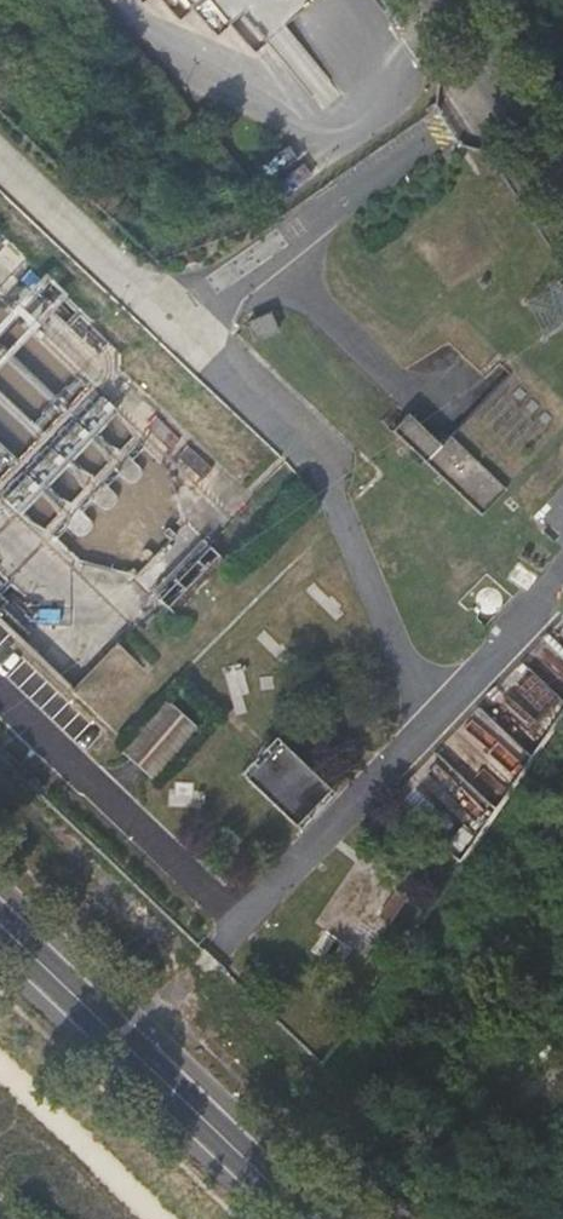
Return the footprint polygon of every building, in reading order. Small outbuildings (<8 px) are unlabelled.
[(211,29),(225,17),(254,50),(312,0),(186,0),(211,29)] [(271,313),(250,323),(257,340),(279,330),(271,313)] [(412,412),(397,428),(477,508),(506,479),(483,456),(485,454),(475,445),(477,443),(462,428),(445,445),(412,412)] [(119,644),(72,688),(100,719),(148,675),(119,644)] [(510,703),(485,739),(521,763),(545,727),(510,703)] [(281,739),(247,774),(298,824),(333,789),(281,739)]
